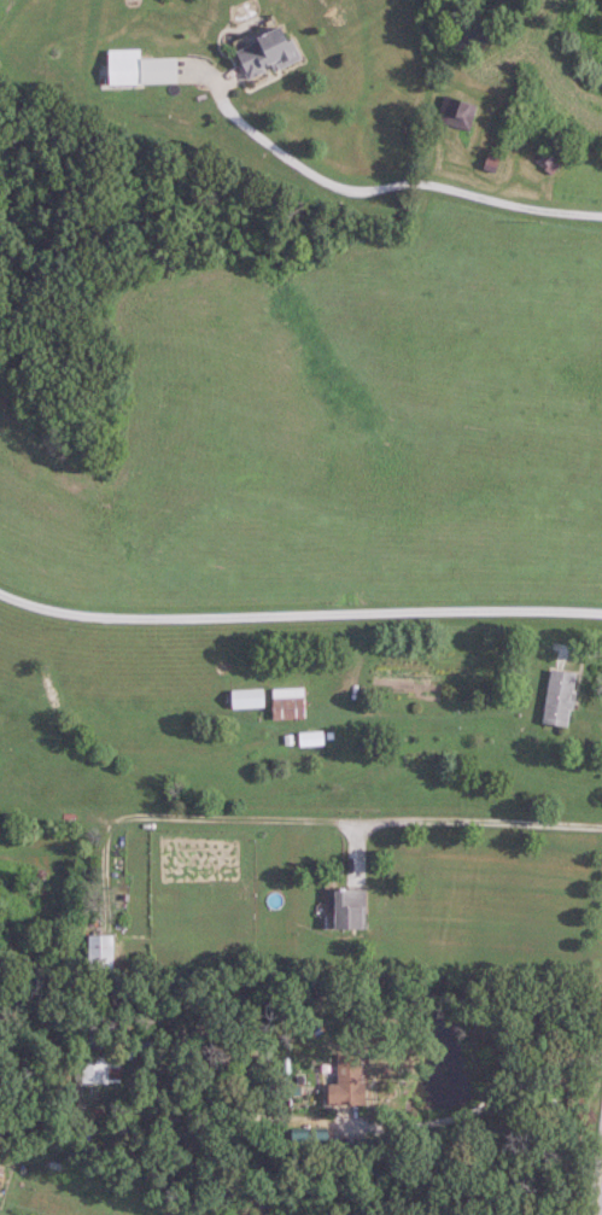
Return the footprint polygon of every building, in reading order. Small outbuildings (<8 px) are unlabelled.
[(237,49),(252,82),(301,60),(287,27),(237,49)] [(143,86),(143,50),(111,50),(111,86),(143,86)] [(478,105),(446,96),(438,121),(471,131),(478,105)] [(537,160),(552,174),(562,163),(547,149),(537,160)] [(545,723),(571,727),(579,673),(553,669),(545,723)] [(306,688),(274,688),(274,719),(306,719),(306,688)] [(234,708),(267,708),(267,690),(234,690),(234,708)] [(302,746),(325,746),(325,733),(302,734),(302,746)] [(338,890),(338,928),(368,928),(368,890),(338,890)] [(115,981),(115,936),(91,936),(91,981),(115,981)] [(366,1054),(341,1054),(341,1083),(332,1083),(332,1104),(366,1104),(366,1054)] [(123,1057),(84,1057),(84,1083),(123,1083),(123,1057)]
